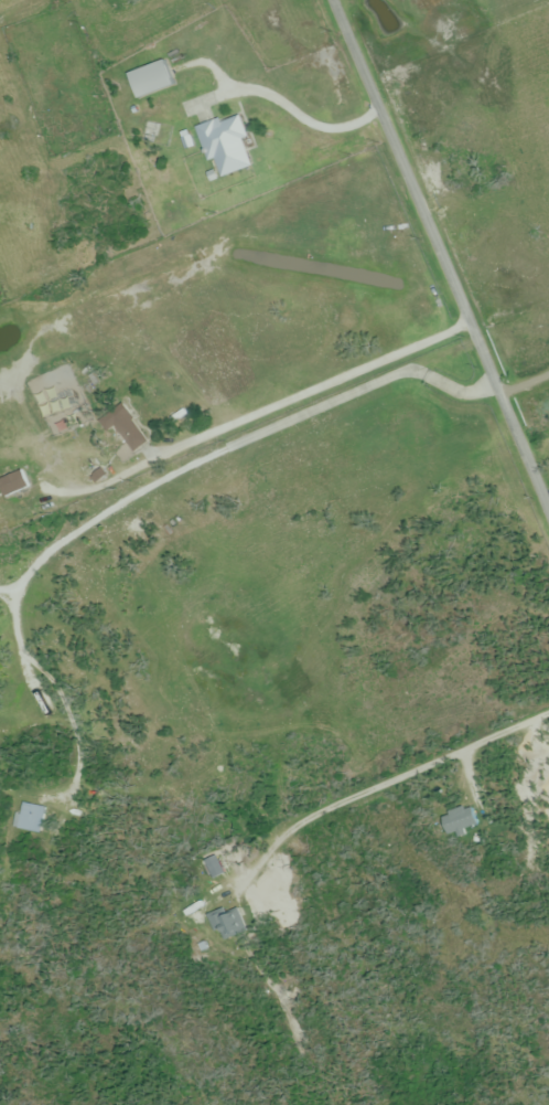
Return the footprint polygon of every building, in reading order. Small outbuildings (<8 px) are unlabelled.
[(175,86),(166,60),(126,73),(135,100),(175,86)] [(235,116),(196,128),(212,179),(251,167),(235,116)] [(103,422),(135,453),(149,439),(117,407),(103,422)] [(30,488),(23,471),(0,479),(0,491),(3,498),(30,488)] [(15,829),(43,835),(48,808),(20,803),(15,829)] [(243,910),(220,918),(227,937),(249,929),(243,910)]
